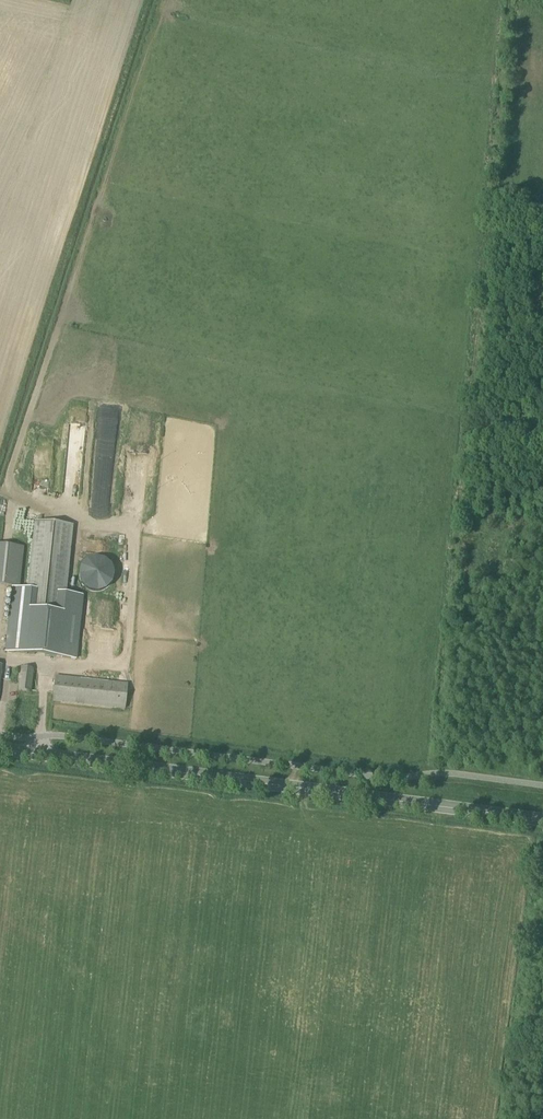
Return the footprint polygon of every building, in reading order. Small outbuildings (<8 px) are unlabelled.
[(79,474),(79,466),(66,465),(66,474),(79,474)] [(29,591),(14,589),(8,652),(77,660),(83,595),(64,593),(71,527),(36,523),(29,591)] [(19,588),(23,547),(0,545),(0,586),(19,588)] [(88,590),(97,593),(106,590),(112,583),(114,574),(111,565),(104,559),(95,557),(86,560),(80,567),(79,576),(81,584),(88,590)] [(18,691),(30,692),(33,669),(20,667),(18,691)] [(105,670),(101,676),(109,680),(112,674),(105,670)] [(53,701),(125,708),(127,684),(55,677),(53,701)]
